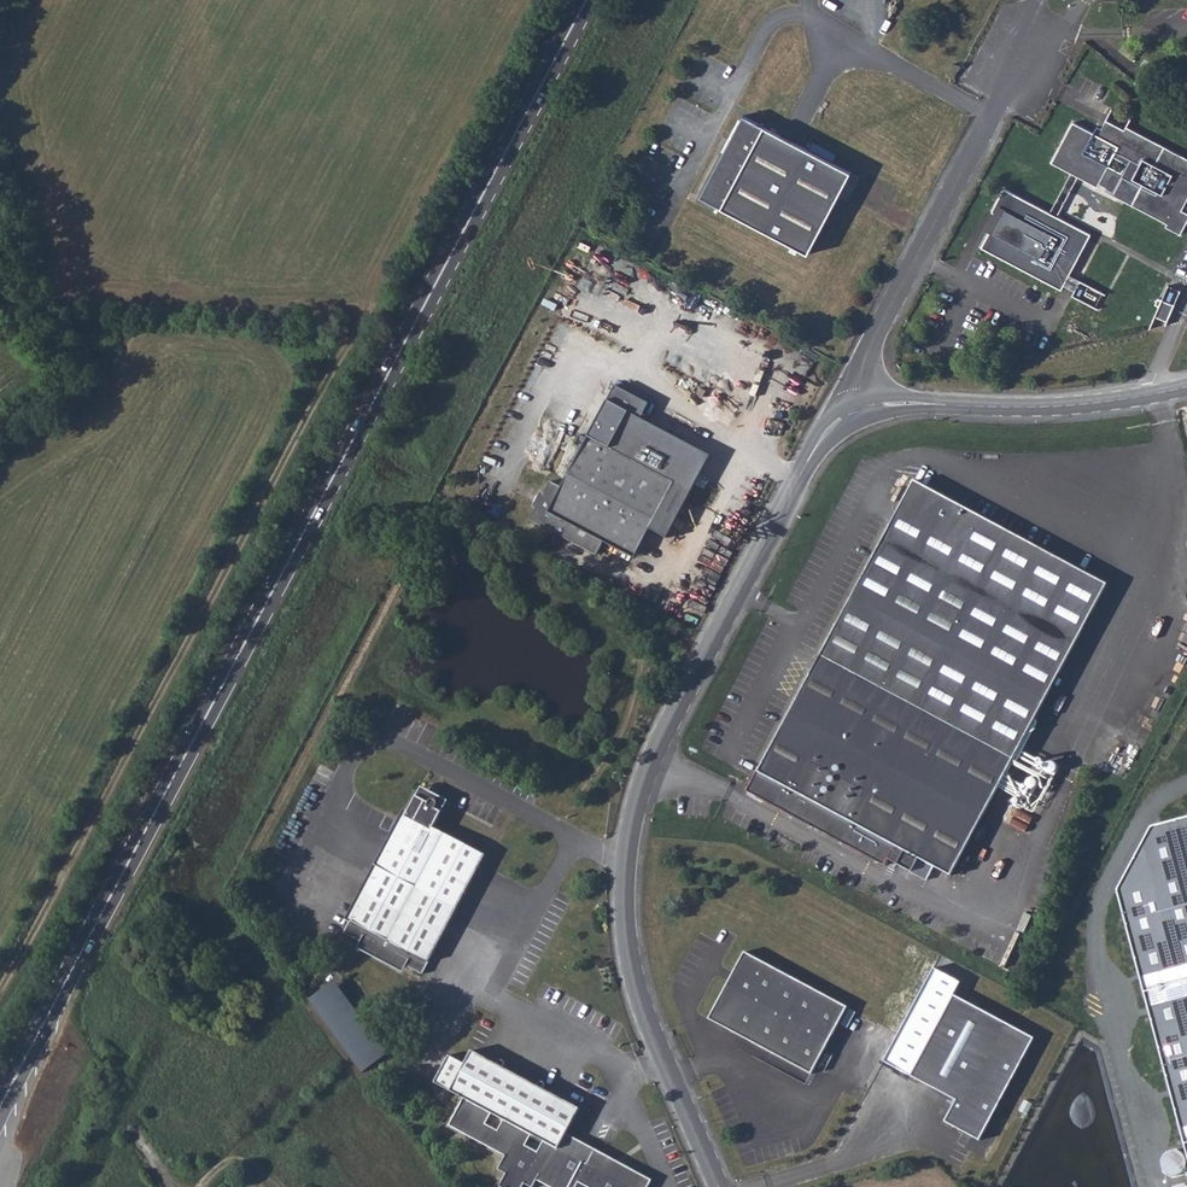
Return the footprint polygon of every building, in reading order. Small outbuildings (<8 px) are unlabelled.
[(1123,45),(1118,51),(1130,60),(1136,54),(1123,45)] [(958,67),(952,64),(946,74),(952,77),(958,67)] [(806,254),(849,174),(743,117),(700,198),(806,254)] [(1079,179),(1098,189),(1099,186),(1106,189),(1105,192),(1167,226),(1166,229),(1181,237),(1186,226),(1186,215),(1183,212),(1186,204),(1186,160),(1128,129),(1125,133),(1107,121),(1101,131),(1097,127),(1094,135),(1073,124),(1050,163),(1069,173),(1079,179)] [(1063,186),(1073,191),(1079,179),(1069,173),(1063,186)] [(859,178),(852,174),(840,198),(847,202),(859,178)] [(1059,217),(1073,191),(1063,186),(1049,212),(1059,217)] [(1092,234),(1059,217),(1049,212),(1005,189),(992,212),(999,216),(1003,218),(997,231),(993,229),(982,248),(1062,290),(1064,285),(1071,273),(1092,234)] [(1003,218),(999,216),(993,229),(997,231),(1003,218)] [(1082,279),(1071,273),(1064,285),(1076,291),(1082,279)] [(1169,286),(1155,315),(1167,321),(1181,291),(1169,286)] [(667,492),(684,501),(708,455),(639,419),(649,403),(614,384),(589,432),(596,436),(594,441),(586,437),(578,433),(573,444),(581,448),(560,487),(548,481),(543,492),(541,490),(532,506),(535,507),(528,520),(596,555),(604,540),(633,556),(647,528),(667,492)] [(596,436),(589,432),(586,437),(594,441),(596,436)] [(949,876),(1009,758),(1104,578),(910,477),(746,789),(884,864),(893,847),(903,851),(896,865),(925,881),(933,868),(949,876)] [(665,538),(684,501),(667,492),(647,528),(665,538)] [(679,628),(673,625),(668,634),(674,638),(679,628)] [(449,798),(422,782),(343,927),(360,936),(358,938),(407,964),(408,962),(422,971),(488,853),(434,824),(449,798)] [(1118,893),(1186,1159),(1186,821),(1153,830),(1118,893)] [(845,1006),(742,951),(706,1018),(809,1073),(845,1006)] [(1036,1041),(954,998),(962,983),(934,969),(885,1064),(958,1100),(945,1123),(982,1143),(1036,1041)] [(308,997),(359,1072),(388,1053),(337,978),(308,997)] [(437,1092),(458,1104),(443,1131),(499,1162),(491,1176),(500,1181),(497,1186),(531,1186),(534,1181),(544,1186),(645,1186),(559,1139),(574,1112),(537,1092),(541,1085),(536,1083),(533,1088),(498,1069),(502,1063),(498,1061),(495,1067),(481,1059),(469,1052),(460,1068),(444,1059),(428,1087),(437,1092)]
